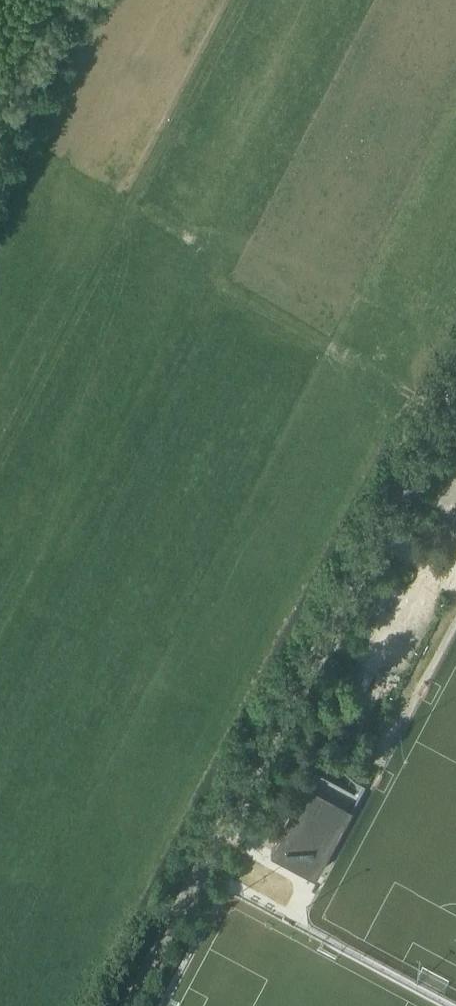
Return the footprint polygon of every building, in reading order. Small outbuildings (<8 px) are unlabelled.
[(315,769),(270,851),(315,875),(359,793),(315,769)]
